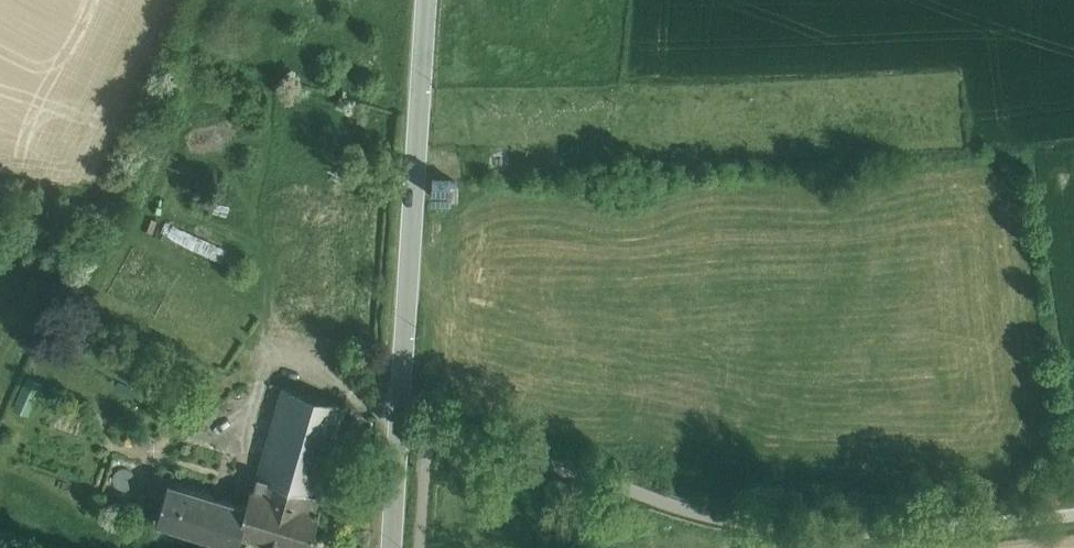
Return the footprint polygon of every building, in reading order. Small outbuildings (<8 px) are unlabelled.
[(454,181),(435,181),(436,196),(454,196),(454,181)] [(345,407),(284,390),(258,479),(319,497),(345,407)] [(245,508),(170,486),(172,479),(158,475),(145,521),(203,538),(236,547),(239,537),(236,536),(245,508)] [(255,479),(245,508),(236,536),(239,537),(278,547),(309,547),(319,512),(315,510),(319,497),(258,479),(255,479)] [(203,538),(200,547),(236,547),(203,538)]
